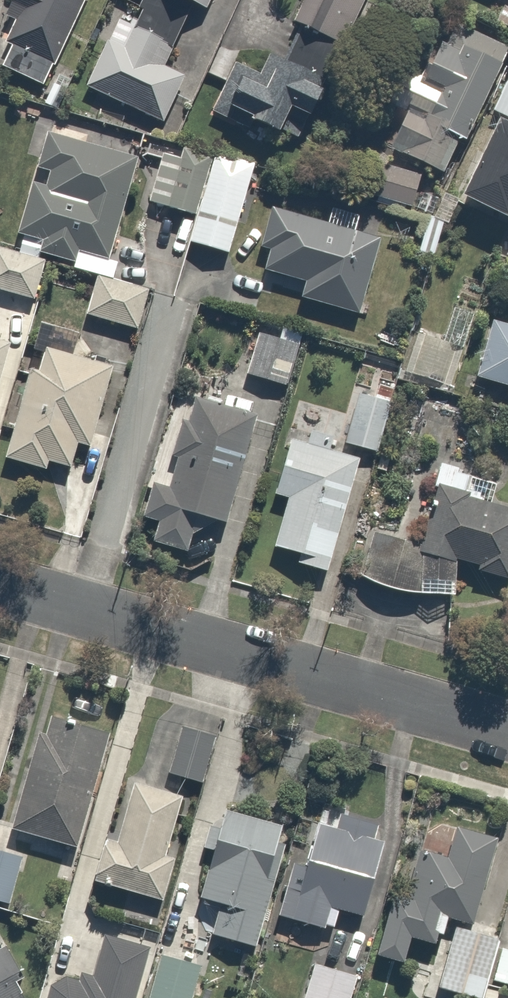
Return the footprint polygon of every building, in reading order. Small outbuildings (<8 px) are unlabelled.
[(0,3),(0,16),(12,20),(0,51),(0,70),(41,86),(75,0),(1,0),(0,3)] [(126,27),(109,19),(81,84),(158,121),(179,74),(161,66),(166,45),(163,44),(184,0),(138,0),(126,27)] [(286,22),(337,45),(357,0),(296,0),(286,22)] [(414,73),(397,64),(380,96),(399,106),(381,140),(437,169),(502,44),(445,14),(414,73)] [(237,48),(235,51),(220,43),(205,73),(220,81),(210,102),(266,129),(262,139),(292,139),(308,106),(303,69),(261,49),(237,48)] [(488,109),(507,118),(507,64),(488,109)] [(450,194),(507,218),(507,129),(486,120),(476,143),(472,141),(450,194)] [(18,235),(14,246),(0,242),(0,289),(29,298),(42,254),(73,263),(76,253),(98,260),(127,155),(38,130),(27,166),(38,169),(34,182),(24,179),(9,232),(18,235)] [(228,254),(253,158),(210,147),(206,161),(152,147),(137,204),(188,217),(181,242),(228,254)] [(366,160),(357,193),(407,207),(416,174),(366,160)] [(268,204),(251,273),(294,284),(292,295),(354,311),(375,226),(357,222),(359,213),(324,204),(320,217),(268,204)] [(144,284),(92,272),(82,316),(134,328),(144,284)] [(467,374),(506,385),(502,397),(507,398),(507,324),(484,317),(467,374)] [(297,342),(252,332),(241,379),(287,389),(297,342)] [(71,443),(83,447),(108,360),(38,339),(29,370),(19,367),(0,433),(0,463),(43,476),(48,458),(65,463),(71,443)] [(388,399),(351,391),(340,442),(377,450),(388,399)] [(182,536),(183,533),(210,518),(215,519),(246,412),(179,392),(174,409),(187,412),(183,426),(170,422),(161,454),(169,456),(160,490),(157,488),(154,487),(152,487),(149,487),(146,487),(144,488),(141,490),(139,491),(137,493),(136,496),(135,498),(134,501),(134,504),(134,507),(136,512),(138,514),(140,516),(142,518),(145,519),(148,519),(150,520),(148,523),(148,526),(148,529),(148,532),(149,535),(150,537),(152,540),(154,542),(156,544),(159,545),(162,546),(165,546),(168,546),(173,545),(176,543),(178,541),(180,539),(182,536)] [(293,550),(290,564),(319,569),(322,555),(340,559),(360,457),(277,441),(267,493),(276,494),(267,545),(293,550)] [(413,556),(453,568),(455,561),(507,577),(507,507),(434,485),(413,556)] [(96,730),(45,717),(40,737),(33,735),(32,742),(27,741),(4,831),(66,847),(96,730)] [(213,735),(176,726),(164,772),(201,781),(213,735)] [(166,833),(179,797),(126,780),(107,838),(99,835),(84,878),(154,901),(175,836),(166,833)] [(210,938),(249,944),(252,924),(256,924),(272,821),(254,818),(256,807),(238,804),(236,812),(213,809),(196,897),(217,901),(210,938)] [(337,910),(354,915),(375,839),(371,838),(375,822),(321,807),(317,820),(309,818),(297,864),(285,861),(271,914),(332,930),(337,910)] [(485,836),(446,826),(439,855),(414,849),(412,859),(407,858),(398,896),(383,893),(369,954),(400,961),(406,937),(426,941),(428,932),(441,935),(445,919),(464,923),(485,836)] [(0,852),(0,899),(4,900),(15,855),(0,852)] [(444,933),(433,989),(476,997),(479,997),(490,943),(444,933)] [(142,946),(99,934),(87,979),(47,968),(39,997),(128,997),(142,946)] [(21,997),(7,980),(17,973),(4,950),(0,952),(0,997),(20,997),(21,997)] [(155,955),(143,997),(189,997),(197,966),(155,955)] [(308,964),(298,997),(347,997),(354,977),(308,964)]
